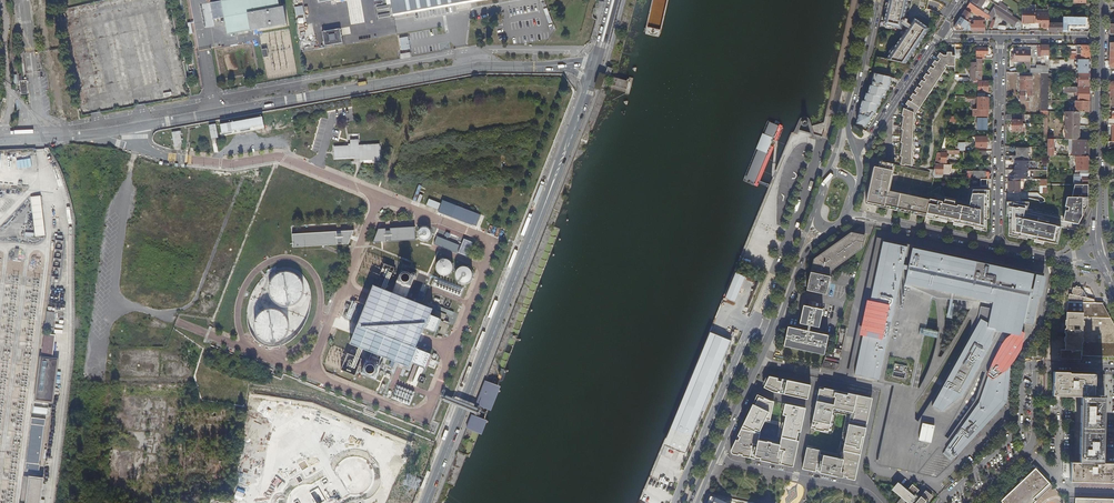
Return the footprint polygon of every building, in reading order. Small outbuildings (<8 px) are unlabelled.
[(229,34),(287,24),(284,7),(281,7),(279,0),(230,0),(223,1),(229,34)] [(394,15),(394,16),(487,0),(391,0),(394,15)] [(886,13),(885,15),(884,17),(884,19),(884,21),(885,21),(884,25),(901,29),(902,24),(908,28),(906,31),(905,35),(903,35),(897,45),(896,45),(893,48),(891,51),(890,54),(889,54),(890,55),(887,59),(888,60),(905,63),(911,54),(912,55),(913,53),(914,52),(916,50),(916,48),(920,42),(922,40),(923,39),(924,37),(925,35),(924,35),(928,28),(914,19),(913,20),(905,18),(904,20),(903,19),(904,17),(903,16),(904,13),(905,13),(906,11),(906,9),(907,7),(907,5),(906,5),(907,0),(890,0),(886,13)] [(991,2),(995,4),(1002,9),(1004,6),(995,0),(992,0),(991,2)] [(988,19),(990,17),(984,12),(970,3),(966,8),(978,16),(979,15),(982,17),(983,15),(988,19)] [(1016,31),(1021,31),(1021,23),(1021,22),(1002,9),(995,4),(990,13),(986,10),(984,12),(990,17),(992,18),(995,13),(1014,26),(1014,25),(1016,26),(1016,31)] [(295,6),(296,14),(305,13),(304,5),(295,6)] [(1021,22),(1021,23),(1035,23),(1035,13),(1035,9),(1021,9),(1021,22)] [(971,31),(985,31),(985,25),(983,25),(983,22),(973,21),(973,25),(970,25),(967,28),(966,27),(970,21),(967,19),(970,14),(965,10),(962,14),(954,27),(956,30),(971,31)] [(1049,24),(1049,18),(1049,14),(1035,13),(1035,23),(1041,23),(1041,28),(1049,28),(1049,24)] [(1063,32),(1070,32),(1070,26),(1068,26),(1068,25),(1080,25),(1080,26),(1085,26),(1085,18),(1063,18),(1063,24),(1063,32)] [(325,45),(343,43),(342,28),(324,30),(325,45)] [(1088,46),(1070,46),(1070,54),(1069,60),(1071,60),(1075,60),(1090,60),(1090,55),(1090,49),(1088,46)] [(988,49),(976,48),(976,58),(984,58),(984,54),(988,54),(988,49)] [(1031,62),(1031,50),(1014,50),(1014,62),(1031,62)] [(936,61),(933,65),(944,72),(947,68),(945,67),(946,64),(947,65),(947,66),(955,66),(955,59),(955,54),(952,54),(947,54),(941,54),(938,58),(936,61)] [(886,70),(888,60),(887,59),(877,57),(874,73),(882,75),(883,70),(886,70)] [(1090,60),(1075,60),(1075,63),(1075,67),(1084,67),(1084,72),(1081,72),(1081,69),(1075,69),(1075,73),(1079,73),(1090,74),(1090,68),(1090,60)] [(955,78),(955,79),(957,81),(976,81),(976,72),(976,71),(976,63),(971,63),(970,79),(969,79),(969,78),(955,78)] [(925,78),(924,79),(934,86),(944,72),(933,65),(932,68),(929,72),(927,74),(925,78)] [(882,75),(874,73),(871,85),(870,85),(868,94),(866,93),(864,101),(862,101),(857,124),(866,125),(869,127),(874,119),(876,112),(878,104),(880,105),(882,97),(885,98),(887,89),(889,90),(890,82),(892,77),(882,75)] [(1090,81),(1090,74),(1079,73),(1079,81),(1077,81),(1077,84),(1079,84),(1079,87),(1090,88),(1090,81)] [(627,90),(629,82),(629,81),(610,77),(608,85),(627,90)] [(1032,95),(1032,77),(1019,77),(1019,90),(1021,91),(1021,101),(1030,101),(1030,95),(1032,95)] [(934,86),(924,79),(923,81),(920,85),(919,87),(916,91),(914,94),(912,98),(910,101),(907,105),(905,109),(904,108),(903,109),(915,117),(915,115),(916,115),(916,114),(934,86)] [(988,92),(988,81),(979,81),(978,92),(988,92)] [(1090,96),(1090,88),(1079,87),(1064,87),(1064,93),(1075,93),(1075,96),(1078,96),(1078,101),(1090,101),(1090,96)] [(978,97),(977,97),(977,109),(973,109),(973,117),(988,117),(988,110),(988,97),(984,97),(978,97)] [(1090,108),(1090,101),(1078,101),(1076,101),(1075,112),(1080,112),(1090,112),(1090,108)] [(915,117),(903,109),(902,114),(915,123),(915,120),(916,119),(914,118),(915,117)] [(1066,112),(1066,126),(1080,126),(1080,112),(1075,112),(1066,112)] [(902,143),(902,144),(908,148),(914,139),(913,139),(914,134),(915,134),(915,132),(914,132),(915,127),(916,125),(914,125),(915,123),(902,114),(902,116),(903,116),(902,122),(903,123),(901,129),(902,129),(901,136),(902,136),(901,143),(902,143)] [(1029,115),(1006,114),(1006,120),(1012,120),(1012,131),(1022,131),(1022,117),(1024,117),(1025,117),(1029,117),(1029,115)] [(222,134),(265,128),(264,116),(221,122),(222,134)] [(988,119),(978,118),(977,130),(987,130),(988,119)] [(1080,126),(1066,126),(1065,140),(1073,140),(1080,140),(1080,126)] [(175,145),(183,144),(181,130),(173,131),(175,145)] [(362,141),(379,139),(378,130),(361,132),(362,141)] [(946,134),(945,137),(941,150),(946,150),(950,134),(946,134)] [(987,148),(987,137),(976,137),(976,148),(987,148)] [(359,139),(350,140),(351,144),(348,144),(348,145),(334,146),(335,158),(355,157),(355,159),(360,158),(360,161),(381,160),(380,143),(359,144),(359,139)] [(910,162),(913,164),(914,159),(912,159),(913,154),(914,154),(914,152),(913,152),(914,147),(915,145),(913,145),(914,141),(915,139),(914,139),(908,148),(902,157),(910,162)] [(1048,140),(1048,148),(1048,155),(1048,156),(1056,157),(1057,152),(1054,151),(1054,140),(1048,140)] [(1076,157),(1089,157),(1089,149),(1089,140),(1080,140),(1073,140),(1073,157),(1076,157)] [(1006,156),(1006,161),(1015,161),(1028,161),(1028,154),(1030,154),(1030,148),(1016,147),(1015,156),(1006,156)] [(946,150),(941,150),(938,150),(938,154),(938,157),(937,157),(935,164),(941,164),(941,163),(946,163),(947,153),(950,153),(950,154),(954,154),(955,153),(960,153),(960,151),(958,151),(946,150)] [(900,163),(909,165),(910,162),(902,157),(902,156),(900,163)] [(1080,171),(1089,171),(1089,164),(1089,157),(1076,157),(1076,171),(1080,171)] [(1014,179),(1023,179),(1028,179),(1028,170),(1028,161),(1015,161),(1015,170),(1014,170),(1014,179)] [(885,170),(893,172),(895,165),(880,162),(879,167),(885,169),(885,170)] [(934,178),(948,178),(949,178),(950,165),(941,164),(935,164),(932,177),(934,178)] [(872,179),(882,183),(885,170),(885,169),(879,167),(878,168),(877,168),(877,167),(874,167),(872,176),(871,179),(872,179)] [(879,196),(877,206),(890,209),(894,192),(889,191),(893,172),(885,170),(882,183),(879,196)] [(1075,185),(1088,185),(1089,178),(1089,171),(1080,171),(1080,176),(1075,176),(1075,185)] [(868,193),(879,196),(882,183),(872,179),(871,179),(871,182),(870,188),(869,192),(868,192),(868,193)] [(1014,179),(1009,179),(1009,193),(1020,193),(1020,181),(1023,181),(1023,179),(1014,179)] [(1088,199),(1088,185),(1075,185),(1074,185),(1072,198),(1067,197),(1065,207),(1066,207),(1064,216),(1067,217),(1066,219),(1079,222),(1084,213),(1087,206),(1088,199)] [(930,199),(930,200),(926,217),(926,218),(946,223),(947,221),(954,223),(953,224),(963,226),(963,225),(974,227),(974,228),(986,231),(987,220),(988,220),(988,190),(973,190),(969,207),(930,199)] [(894,192),(890,209),(899,211),(903,194),(894,192)] [(866,204),(877,206),(879,196),(868,193),(867,196),(868,196),(866,204)] [(903,194),(899,211),(912,214),(916,197),(903,194)] [(45,235),(40,196),(30,197),(35,236),(45,235)] [(916,197),(912,214),(926,217),(930,200),(916,197)] [(430,198),(427,204),(439,209),(442,203),(430,198)] [(1009,215),(1008,235),(1027,239),(1027,237),(1034,238),(1034,241),(1043,243),(1043,240),(1056,243),(1060,226),(1025,218),(1026,214),(1019,213),(1019,211),(1027,212),(1029,202),(1007,201),(1007,215),(1009,215)] [(452,218),(481,228),(485,214),(456,205),(452,218)] [(461,443),(458,450),(471,455),(561,227),(549,222),(540,243),(525,282),(510,318),(492,365),(477,403),(481,405),(468,439),(461,443)] [(462,233),(442,225),(437,237),(457,245),(462,233)] [(378,229),(373,243),(387,242),(387,240),(391,240),(391,242),(416,241),(415,227),(390,228),(390,230),(386,230),(386,228),(378,229)] [(426,227),(425,227),(423,227),(422,228),(421,228),(419,230),(419,231),(418,232),(418,234),(419,236),(419,237),(420,238),(421,239),(423,240),(424,240),(426,240),(428,239),(429,238),(430,237),(431,236),(431,234),(431,233),(431,231),(430,230),(429,229),(428,228),(426,227)] [(342,244),(349,244),(354,230),(341,231),(341,233),(337,233),(337,231),(292,234),(293,247),(304,247),(337,245),(337,243),(342,242),(342,244)] [(850,232),(813,260),(811,271),(806,291),(826,295),(831,270),(862,248),(865,235),(850,232)] [(464,239),(458,253),(467,257),(473,242),(464,239)] [(923,332),(924,328),(925,324),(925,322),(927,314),(926,313),(931,294),(958,300),(959,296),(990,303),(987,313),(983,313),(921,426),(917,423),(915,427),(913,427),(909,428),(905,429),(897,428),(896,429),(887,427),(886,436),(884,437),(883,445),(882,446),(881,454),(880,455),(880,461),(889,464),(893,465),(910,469),(925,472),(934,461),(936,463),(932,468),(940,475),(945,469),(984,427),(999,410),(1007,402),(1007,396),(1009,372),(1011,354),(1012,354),(1015,334),(1016,334),(1018,335),(1019,335),(1020,334),(1021,334),(1024,333),(1026,331),(1028,329),(1031,326),(1033,323),(1034,321),(1035,319),(1035,317),(1034,315),(1033,314),(1032,312),(1030,311),(1035,285),(1027,282),(1032,274),(1013,270),(1012,268),(1004,268),(1003,267),(994,266),(993,264),(985,264),(984,262),(976,262),(975,260),(967,260),(966,258),(957,257),(956,256),(948,256),(947,254),(938,254),(937,252),(929,252),(928,250),(920,249),(919,248),(912,248),(878,241),(877,251),(875,252),(875,260),(874,261),(873,269),(872,270),(871,279),(869,279),(869,288),(867,289),(867,297),(865,298),(865,307),(864,307),(863,316),(861,317),(861,325),(859,326),(859,335),(858,336),(857,344),(856,345),(855,354),(854,355),(853,363),(852,364),(851,373),(882,380),(911,387),(914,379),(913,378),(916,370),(915,369),(918,361),(917,359),(920,351),(919,350),(922,342),(921,341),(923,334),(923,333),(923,332)] [(437,264),(437,267),(437,270),(439,273),(442,275),(445,276),(448,275),(451,274),(453,272),(454,269),(454,266),(453,263),(451,260),(448,259),(445,259),(442,259),(439,261),(437,264)] [(457,272),(456,275),(457,278),(458,281),(461,283),(464,284),(467,283),(470,282),(472,280),(473,277),(473,274),(472,271),(470,268),(467,267),(464,267),(461,268),(458,269),(457,272)] [(307,324),(311,291),(305,274),(300,276),(295,273),(277,270),(275,269),(273,269),(268,271),(253,291),(258,292),(259,294),(258,301),(257,303),(250,302),(250,307),(257,308),(256,316),(251,315),(253,322),(252,324),(254,328),(250,334),(264,344),(277,345),(294,339),(300,330),(301,326),(307,324)] [(401,269),(392,292),(407,298),(416,275),(401,269)] [(735,303),(745,277),(735,273),(725,299),(735,303)] [(462,296),(465,287),(436,277),(433,285),(462,296)] [(423,305),(407,298),(392,292),(384,289),(373,285),(362,314),(420,337),(424,328),(426,328),(433,309),(423,305)] [(1082,294),(1083,290),(1081,290),(1080,287),(1079,288),(1078,286),(1075,288),(1074,288),(1073,292),(1074,294),(1074,296),(1070,295),(1069,301),(1093,303),(1094,300),(1088,299),(1088,298),(1084,297),(1082,294)] [(352,301),(346,318),(351,320),(358,303),(352,301)] [(1063,359),(1082,360),(1083,356),(1113,357),(1113,325),(1102,303),(1093,303),(1069,301),(1068,312),(1068,329),(1066,329),(1065,333),(1067,333),(1067,349),(1063,349),(1063,359)] [(454,312),(438,306),(437,309),(453,315),(454,312)] [(823,310),(803,306),(799,324),(819,328),(823,310)] [(447,314),(436,310),(434,315),(439,318),(439,320),(433,317),(431,323),(430,322),(428,327),(433,329),(435,324),(442,327),(439,332),(445,334),(449,323),(442,321),(443,319),(444,320),(447,314)] [(55,312),(47,311),(44,330),(52,331),(55,312)] [(416,348),(420,337),(362,314),(350,344),(361,348),(373,353),(382,357),(410,367),(417,349),(416,348)] [(825,348),(828,336),(787,327),(785,339),(783,347),(824,355),(825,348)] [(938,331),(924,328),(923,332),(923,333),(923,334),(937,337),(938,331)] [(731,342),(709,333),(663,446),(684,455),(731,342)] [(55,335),(44,334),(41,357),(52,358),(55,335)] [(382,357),(373,353),(370,360),(366,359),(361,373),(377,379),(382,364),(380,363),(382,357)] [(41,357),(40,357),(35,400),(53,402),(57,359),(52,358),(41,357)] [(824,360),(821,367),(834,370),(836,364),(824,360)] [(1081,396),(1104,397),(1104,375),(1069,374),(1069,372),(1053,372),(1052,396),(1058,396),(1058,395),(1081,396)] [(811,385),(769,376),(763,387),(774,391),(808,399),(811,385)] [(397,385),(391,399),(410,406),(415,392),(397,385)] [(822,387),(820,387),(818,395),(871,406),(872,398),(822,387)] [(745,414),(765,418),(770,420),(774,401),(771,400),(755,394),(745,414)] [(871,406),(818,395),(811,428),(833,432),(838,410),(851,413),(847,435),(864,439),(871,406)] [(1104,397),(1081,396),(1080,426),(1079,463),(1102,463),(1103,427),(1104,397)] [(785,422),(802,426),(806,408),(785,403),(783,414),(786,415),(785,422)] [(52,408),(33,406),(33,412),(51,415),(52,408)] [(762,426),(765,418),(745,414),(738,428),(760,433),(762,426)] [(31,418),(31,424),(44,426),(45,426),(46,419),(31,418)] [(785,422),(781,437),(797,441),(799,430),(801,431),(802,426),(785,422)] [(26,463),(39,465),(44,426),(31,424),(26,463)] [(760,433),(738,428),(731,445),(731,447),(731,449),(731,451),(732,453),(733,454),(794,467),(799,441),(797,441),(781,437),(780,444),(759,439),(760,433)] [(864,439),(847,435),(843,451),(861,454),(864,439)] [(826,452),(807,448),(803,469),(818,473),(819,471),(826,472),(825,474),(855,480),(861,454),(843,451),(839,450),(837,459),(825,457),(826,452)] [(311,485),(307,484),(302,484),(297,486),(293,489),(290,493),(287,497),(286,502),(337,502),(350,495),(353,496),(358,495),(363,494),(368,491),(371,487),(374,482),(375,477),(374,472),(372,466),(369,462),(366,459),(361,457),(356,456),(351,456),(346,457),(342,460),(338,464),(336,468),(335,471),(311,485)] [(1079,463),(1070,462),(1069,481),(1113,482),(1113,463),(1102,463),(1079,463)] [(1042,495),(1052,486),(1051,485),(1043,476),(1036,469),(1030,474),(1001,501),(1003,502),(1033,502),(1042,495)] [(45,478),(43,478),(29,476),(25,502),(42,502),(45,478)] [(893,488),(902,496),(909,489),(899,481),(893,488)] [(902,496),(897,502),(927,502),(932,497),(926,491),(921,497),(916,493),(918,490),(912,485),(909,489),(902,496)]
